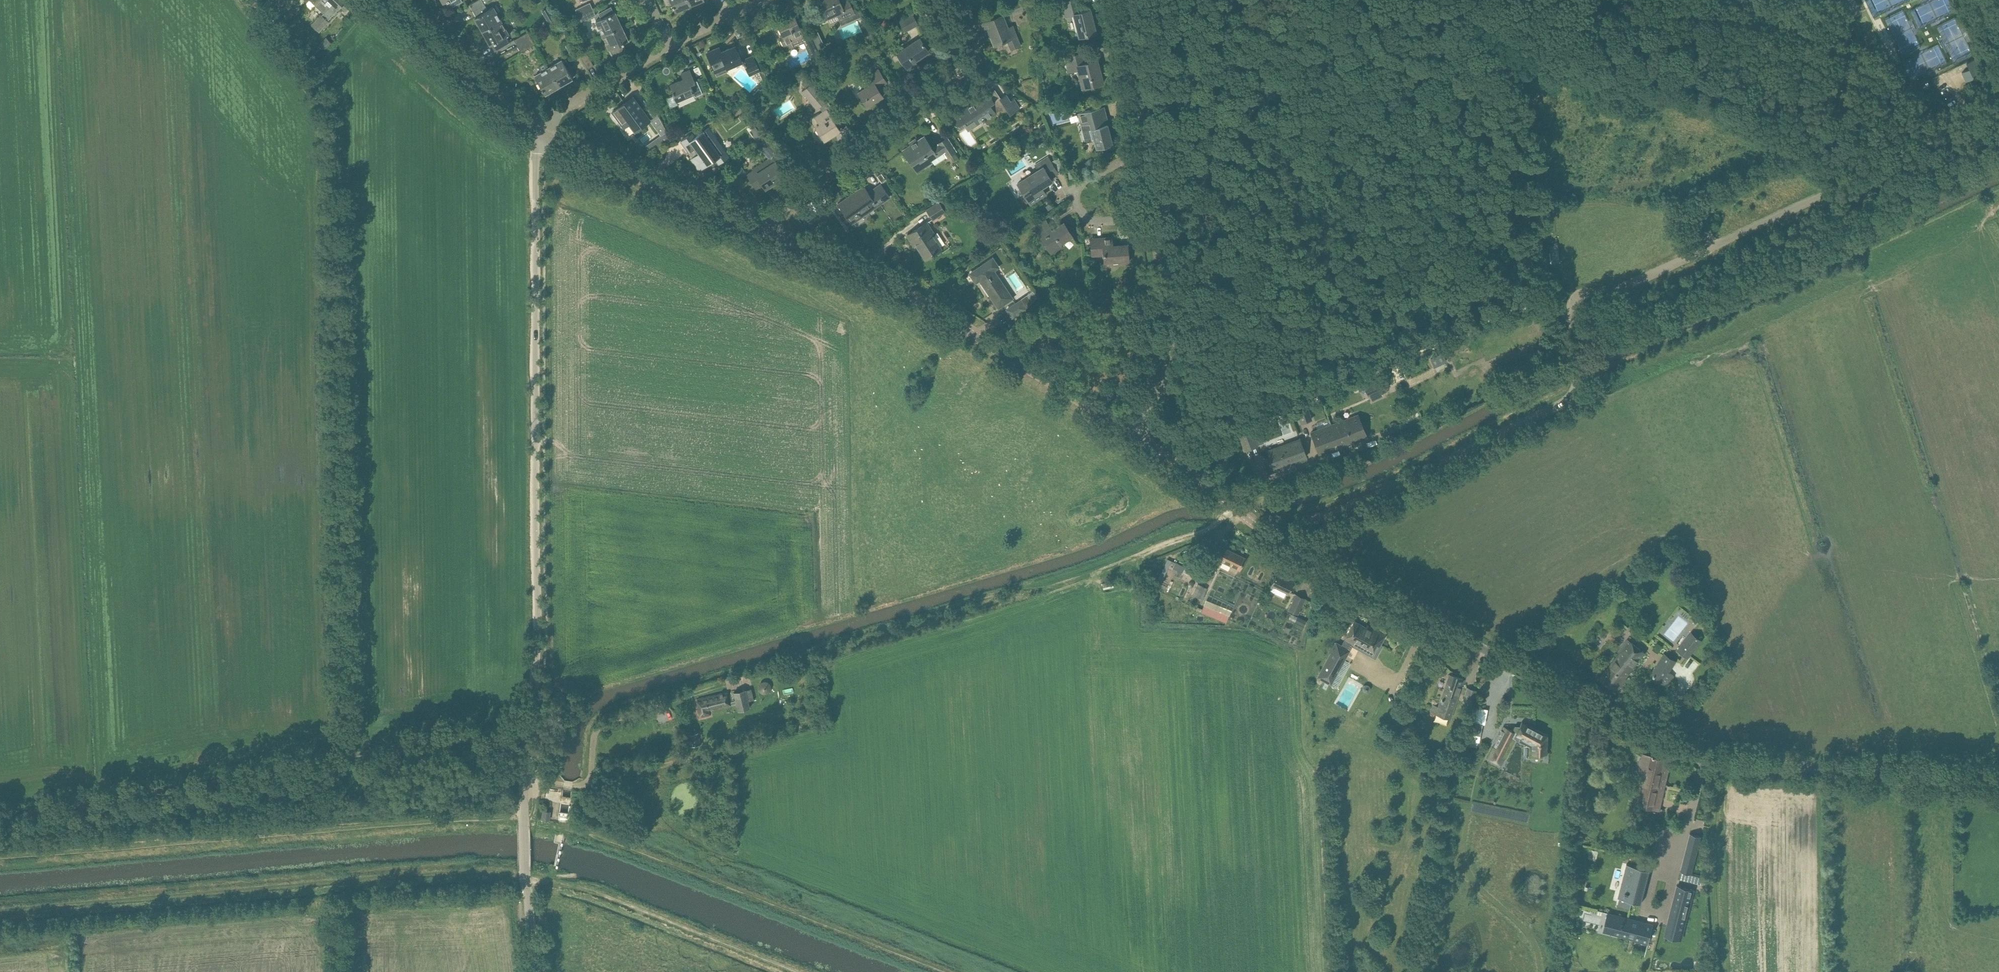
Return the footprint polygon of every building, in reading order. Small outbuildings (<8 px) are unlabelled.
[(328,20),(341,6),(346,11),(351,5),(345,0),(320,0),(316,4),(324,12),(322,15),(321,14),(314,22),(321,28),(328,20)] [(444,3),(446,1),(450,8),(463,1),(462,0),(442,0),(444,3)] [(690,5),(688,0),(664,0),(666,5),(672,5),(675,11),(690,5)] [(837,13),(842,23),(860,16),(854,1),(850,3),(849,0),(844,0),(840,2),(839,0),(820,0),(828,17),(837,13)] [(1007,6),(1009,13),(1023,8),(1023,7),(1034,4),(1033,0),(1025,0),(1021,1),(1007,6)] [(1079,36),(1096,32),(1090,9),(1080,11),(1077,0),(1069,0),(1062,2),(1066,16),(1074,14),(1079,36)] [(1035,2),(1037,20),(1045,19),(1042,1),(1035,2)] [(578,15),(593,8),(590,2),(575,9),(578,15)] [(483,31),(501,21),(493,7),(488,10),(484,3),(473,10),(476,16),(475,17),(483,31)] [(549,8),(543,11),(550,24),(556,21),(549,8)] [(596,15),(593,8),(578,15),(581,22),(596,15)] [(896,11),(877,20),(882,30),(900,20),(896,11)] [(602,35),(622,26),(615,12),(596,21),(602,35)] [(964,13),(954,16),(956,22),(966,19),(964,13)] [(286,22),(278,14),(272,21),(280,28),(286,22)] [(800,43),(798,39),(803,37),(794,15),(777,22),(783,36),(780,37),(785,49),(800,43)] [(917,24),(912,15),(901,21),(906,31),(917,24)] [(1010,49),(1020,45),(1013,26),(1008,28),(1003,15),(980,24),(984,35),(986,34),(987,37),(990,36),(994,45),(1007,40),(1010,49)] [(501,21),(483,31),(491,45),(494,50),(509,42),(506,36),(509,34),(501,21)] [(627,49),(624,42),(628,41),(622,26),(602,35),(613,58),(627,49)] [(861,35),(863,39),(873,35),(871,31),(861,35)] [(518,46),(531,38),(528,32),(514,40),(518,46)] [(760,48),(755,37),(749,40),(754,51),(760,48)] [(325,50),(331,43),(327,38),(320,46),(325,50)] [(535,44),(531,38),(518,46),(521,52),(535,44)] [(908,70),(917,64),(914,60),(928,51),(920,38),(898,53),(908,70)] [(823,61),(813,39),(807,42),(815,60),(813,61),(815,66),(823,61)] [(573,59),(580,55),(572,41),(565,45),(573,59)] [(707,53),(716,73),(742,61),(735,46),(721,52),(719,47),(707,53)] [(586,52),(580,55),(588,69),(594,66),(586,52)] [(1077,69),(1082,87),(1103,82),(1097,59),(1085,62),(1083,53),(1083,52),(1066,57),(1069,71),(1077,69)] [(753,56),(744,60),(748,69),(752,73),(759,70),(753,56)] [(1970,68),(1962,72),(1967,81),(1975,77),(1974,75),(1977,73),(1985,69),(1979,56),(1970,61),(1969,61),(1967,62),(1970,68)] [(549,67),(559,86),(573,78),(562,60),(549,67)] [(549,67),(546,63),(538,67),(541,72),(535,75),(545,94),(559,86),(549,67)] [(694,69),(697,77),(702,74),(699,67),(694,69)] [(868,85),(858,92),(862,97),(867,106),(883,96),(877,87),(880,86),(887,82),(881,74),(878,69),(869,75),(864,78),(868,85)] [(673,91),(672,91),(676,100),(693,93),(695,97),(703,93),(697,80),(695,81),(690,70),(681,73),(684,79),(670,84),(673,91)] [(816,127),(824,140),(839,130),(829,114),(835,110),(812,82),(802,90),(808,97),(810,95),(823,112),(820,114),(818,114),(811,118),(810,120),(814,127),(816,127)] [(959,113),(952,117),(958,125),(961,130),(965,127),(967,130),(968,131),(977,125),(978,125),(982,122),(983,121),(985,124),(989,125),(994,121),(994,119),(997,119),(1005,114),(1007,117),(1017,110),(1021,108),(1014,98),(1011,100),(1007,94),(1003,96),(1001,98),(999,94),(995,89),(988,93),(988,94),(959,113)] [(624,127),(630,123),(635,130),(650,119),(633,96),(612,112),(624,127)] [(718,106),(721,113),(728,110),(725,103),(718,106)] [(733,110),(736,114),(743,111),(740,106),(733,110)] [(1096,148),(1112,144),(1107,124),(1104,124),(1099,107),(1078,113),(1083,130),(1091,128),(1096,148)] [(689,135),(680,141),(689,153),(692,151),(696,156),(691,159),(699,171),(715,159),(719,164),(730,156),(709,127),(703,131),(696,136),(693,132),(689,135)] [(664,132),(659,137),(664,144),(670,140),(664,132)] [(780,151),(767,136),(758,145),(769,158),(753,169),(754,171),(747,175),(756,188),(763,184),(765,188),(785,175),(780,168),(788,163),(780,151)] [(910,145),(903,150),(908,158),(914,166),(917,172),(931,163),(930,161),(932,159),(933,161),(937,158),(936,156),(944,151),(947,156),(949,155),(954,152),(956,151),(952,146),(947,138),(938,143),(939,144),(933,149),(924,136),(917,140),(910,145)] [(1015,154),(1019,160),(1024,156),(1020,150),(1015,154)] [(1024,193),(1030,203),(1045,193),(1041,187),(1052,180),(1050,178),(1058,173),(1048,157),(1035,165),(1038,169),(1020,181),(1027,191),(1024,193)] [(736,160),(730,164),(739,176),(744,172),(736,160)] [(1072,168),(1066,171),(1069,180),(1075,177),(1072,168)] [(859,213),(871,205),(873,208),(890,197),(882,186),(870,195),(864,186),(838,204),(849,220),(856,216),(859,214),(859,213)] [(945,211),(939,202),(927,210),(933,219),(945,211)] [(934,234),(927,222),(907,235),(913,244),(915,243),(925,259),(941,249),(932,235),(934,234)] [(1052,230),(1048,225),(1038,232),(1051,251),(1061,245),(1059,242),(1071,235),(1077,245),(1078,245),(1064,222),(1052,230)] [(1112,237),(1091,239),(1092,255),(1104,254),(1104,261),(1118,260),(1119,263),(1128,262),(1127,244),(1112,245),(1112,237)] [(1549,253),(1551,263),(1560,262),(1558,252),(1549,253)] [(980,279),(998,307),(1012,298),(993,270),(998,267),(992,259),(970,274),(976,282),(980,279)] [(1020,300),(1007,309),(1012,317),(1026,308),(1020,300)] [(1442,352),(1431,358),(1434,364),(1445,359),(1442,352)] [(944,371),(937,369),(932,381),(939,384),(944,371)] [(1385,375),(1364,385),(1368,395),(1371,394),(1370,392),(1378,389),(1379,390),(1390,385),(1385,375)] [(1306,403),(1296,407),(1301,423),(1312,419),(1306,403)] [(1342,420),(1343,421),(1311,432),(1319,453),(1366,436),(1358,414),(1342,420)] [(1383,439),(1407,428),(1404,422),(1380,432),(1383,439)] [(1259,427),(1253,430),(1256,439),(1262,437),(1259,427)] [(1252,430),(1239,435),(1245,450),(1257,445),(1252,430)] [(1300,438),(1267,450),(1274,468),(1307,456),(1300,438)] [(1215,557),(1240,569),(1245,558),(1220,546),(1215,557)] [(1195,572),(1203,576),(1213,556),(1205,552),(1195,572)] [(1183,566),(1176,563),(1172,569),(1182,574),(1185,567),(1183,566)] [(1277,572),(1271,584),(1288,592),(1294,580),(1277,572)] [(1112,581),(1102,583),(1104,590),(1114,587),(1112,581)] [(1199,585),(1194,595),(1201,598),(1206,588),(1199,585)] [(1305,599),(1296,594),(1289,610),(1298,614),(1305,599)] [(1200,611),(1215,617),(1220,605),(1206,598),(1200,611)] [(1307,621),(1297,616),(1294,622),(1304,627),(1307,621)] [(1336,642),(1317,677),(1331,684),(1344,659),(1350,650),(1349,649),(1352,644),(1352,643),(1374,655),(1380,645),(1380,644),(1385,635),(1372,628),(1371,630),(1366,627),(1354,620),(1345,638),(1346,638),(1342,645),(1336,642)] [(1692,632),(1678,650),(1688,658),(1702,639),(1692,632)] [(1601,678),(1617,691),(1627,679),(1625,677),(1644,652),(1628,639),(1619,651),(1621,653),(1601,678)] [(1675,662),(1664,655),(1650,677),(1666,687),(1673,676),(1668,673),(1675,662)] [(1463,679),(1449,674),(1438,708),(1431,706),(1429,713),(1449,719),(1456,699),(1454,699),(1455,693),(1458,694),(1463,679)] [(771,689),(771,687),(771,685),(770,683),(768,682),(766,681),(764,681),(762,681),(761,682),(759,684),(758,686),(758,689),(759,691),(761,692),(762,693),(764,694),(766,694),(768,693),(770,691),(771,689)] [(1462,704),(1471,706),(1476,691),(1467,688),(1462,704)] [(730,705),(736,703),(737,711),(748,709),(747,702),(753,701),(750,689),(744,691),(744,690),(733,692),(735,701),(729,702),(727,692),(697,699),(701,715),(710,713),(709,710),(730,705)] [(1471,734),(1480,736),(1482,724),(1473,722),(1471,734)] [(1488,758),(1501,765),(1505,758),(1506,758),(1505,757),(1514,739),(1533,748),(1532,758),(1544,758),(1544,754),(1546,754),(1547,735),(1522,722),(1520,726),(1519,726),(1515,725),(1512,731),(1504,727),(1488,758)] [(692,745),(702,744),(700,732),(690,733),(692,745)] [(1666,784),(1665,784),(1670,760),(1655,756),(1655,755),(1652,754),(1652,756),(1643,754),(1641,759),(1640,759),(1638,768),(1648,770),(1640,805),(1660,810),(1666,784)] [(543,810),(541,820),(549,821),(551,811),(543,810)] [(1692,882),(1702,835),(1689,833),(1679,879),(1692,882)] [(1629,865),(1627,871),(1625,870),(1625,871),(1627,872),(1625,878),(1623,877),(1623,878),(1625,878),(1624,884),(1621,884),(1623,885),(1622,891),(1620,890),(1620,891),(1622,892),(1620,897),(1618,897),(1618,898),(1641,904),(1641,903),(1640,902),(1641,897),(1643,897),(1643,896),(1641,896),(1643,890),(1645,890),(1643,889),(1644,883),(1646,884),(1646,883),(1645,883),(1646,877),(1648,877),(1648,876),(1646,876),(1648,870),(1650,871),(1650,870),(1627,864),(1626,865),(1629,865)] [(1677,886),(1672,906),(1674,906),(1673,910),(1671,910),(1667,928),(1681,931),(1687,910),(1689,911),(1694,890),(1695,890),(1695,889),(1677,885),(1677,886)] [(1652,925),(1640,922),(1640,921),(1616,915),(1612,931),(1634,937),(1633,939),(1648,942),(1648,943),(1649,943),(1654,923),(1653,923),(1652,925)]
